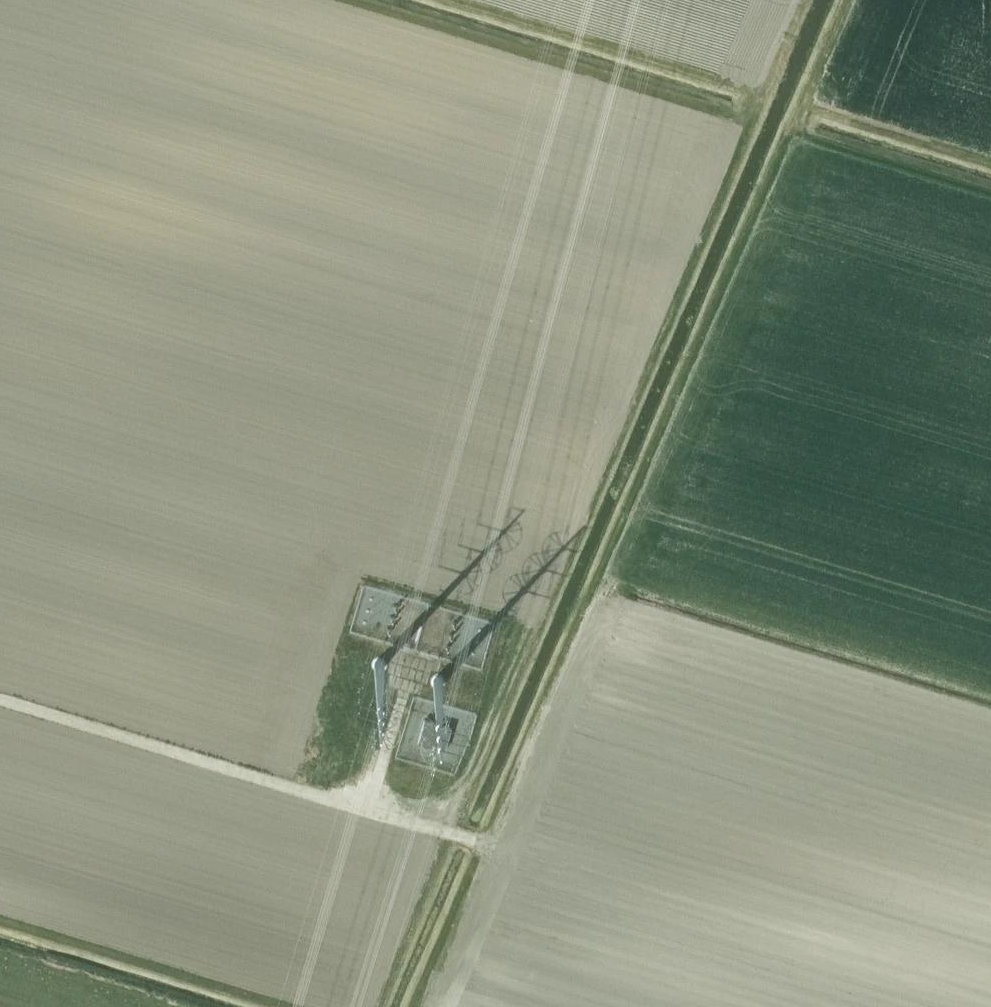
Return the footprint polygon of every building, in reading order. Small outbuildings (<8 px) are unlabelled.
[(424,719),(417,741),(444,749),(451,726),(424,719)]
